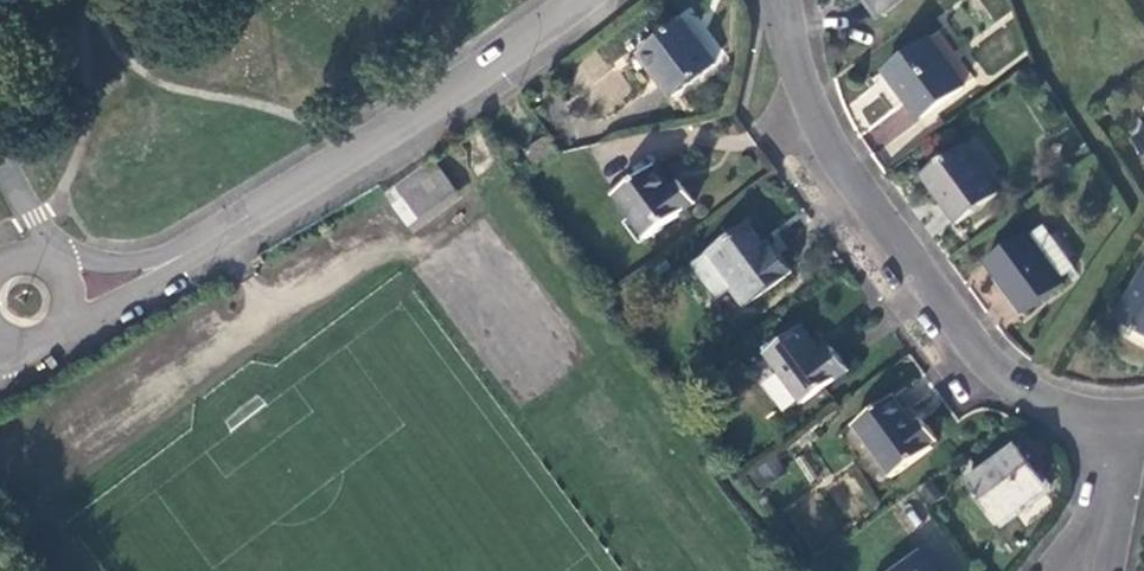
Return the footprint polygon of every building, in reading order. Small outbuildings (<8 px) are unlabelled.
[(883,16),(903,0),(872,0),(883,16)] [(683,20),(640,52),(674,97),(716,64),(683,20)] [(931,39),(875,81),(896,109),(905,102),(920,119),(965,85),(931,39)] [(545,140),(527,152),(536,165),(554,153),(545,140)] [(964,147),(925,176),(959,223),(998,194),(964,147)] [(432,162),(386,193),(410,226),(457,190),(432,162)] [(654,166),(617,194),(649,236),(697,201),(682,181),(671,188),(654,166)] [(708,254),(747,307),(793,272),(770,241),(764,247),(747,223),(708,254)] [(1043,226),(1029,236),(1062,281),(1076,270),(1043,226)] [(1026,232),(987,260),(1025,314),(1065,285),(1062,281),(1029,236),(1026,232)] [(1117,318),(1143,334),(1143,273),(1117,318)] [(801,326),(767,352),(803,402),(849,369),(834,349),(823,355),(801,326)] [(854,426),(892,477),(934,449),(931,445),(937,440),(922,419),(916,424),(895,396),(854,426)] [(968,482),(999,525),(1034,499),(1031,494),(1045,484),(1017,447),(968,482)] [(776,452),(758,465),(770,480),(787,468),(776,452)] [(933,505),(945,496),(934,480),(921,489),(933,505)] [(920,554),(896,570),(933,570),(920,554)]
